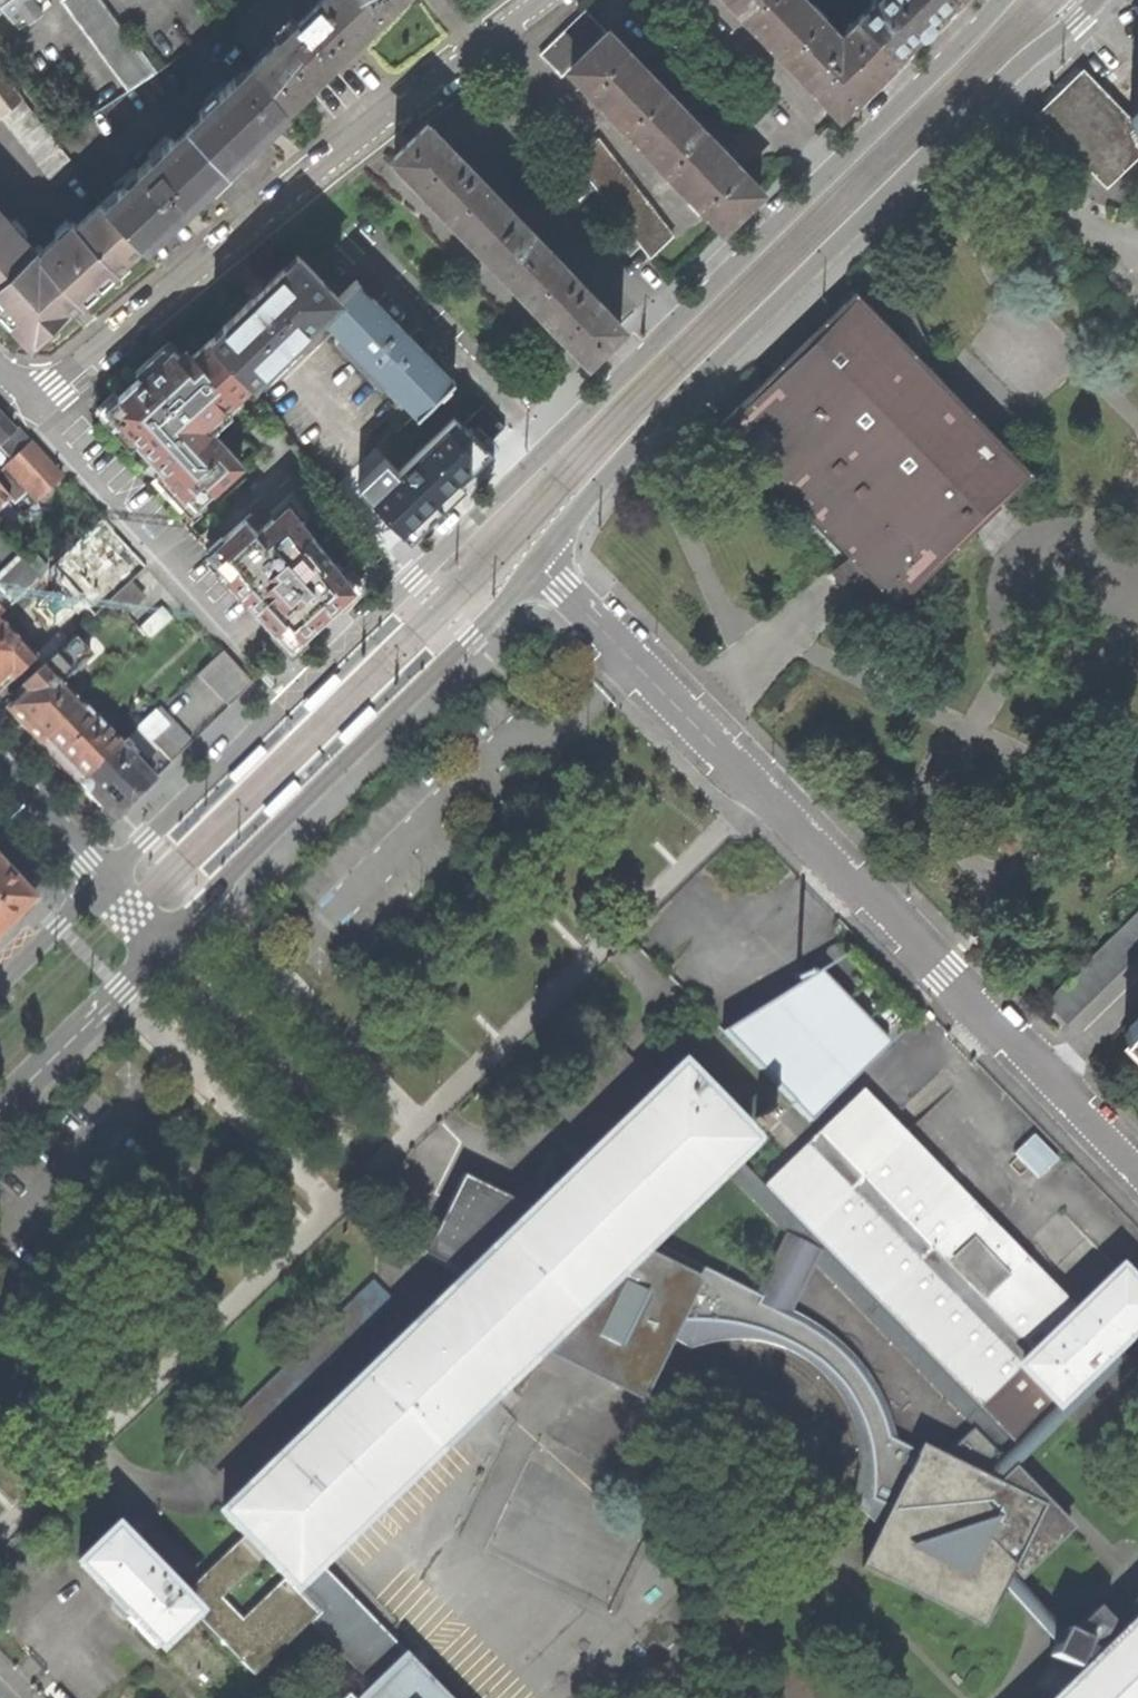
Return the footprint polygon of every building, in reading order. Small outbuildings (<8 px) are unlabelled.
[(2,3),(18,25),(52,0),(0,0),(0,5),(2,3)] [(156,73),(102,0),(61,0),(127,92),(156,73)] [(388,0),(320,0),(317,2),(318,3),(299,21),(298,21),(255,63),(283,101),(321,65),(325,69),(353,42),(372,24),(368,20),(388,0)] [(765,35),(840,113),(870,84),(897,57),(860,20),(841,38),(804,0),(732,0),(765,35)] [(860,20),(897,57),(925,30),(956,0),(877,0),(858,18),(860,20)] [(562,75),(571,67),(607,32),(586,9),(540,53),(562,75)] [(708,211),(723,226),(760,190),(724,152),(643,68),(607,32),(571,67),(708,211)] [(189,128),(227,167),(260,135),(274,122),(271,119),(286,105),(283,101),(255,63),(237,80),(234,77),(199,111),(202,114),(189,128)] [(1137,153),(1137,127),(1130,118),(1084,71),(1067,87),(1040,114),(1100,176),(1117,160),(1124,167),(1137,153)] [(4,74),(0,77),(0,116),(1,116),(22,97),(4,74)] [(23,96),(22,97),(1,116),(56,187),(79,169),(23,96)] [(442,205),(484,249),(483,250),(490,257),(497,264),(498,264),(540,307),(539,308),(545,314),(550,320),(552,319),(588,357),(621,325),(427,124),(394,156),(430,193),(430,194),(434,199),(441,206),(442,205)] [(120,193),(107,206),(140,240),(141,243),(158,227),(161,230),(208,185),(227,167),(189,128),(175,141),(171,137),(151,156),(117,189),(120,193)] [(598,140),(573,159),(650,258),(673,236),(598,140)] [(0,211),(0,310),(31,344),(79,299),(81,302),(93,291),(118,269),(117,268),(127,259),(126,257),(141,243),(140,240),(107,206),(103,200),(76,224),(72,219),(37,250),(0,211)] [(228,333),(215,345),(251,382),(252,383),(321,314),(339,297),(307,264),(303,260),(290,272),(284,267),(255,295),(223,327),(228,333)] [(387,381),(417,413),(451,379),(409,335),(409,334),(404,329),(400,324),(399,325),(355,280),(339,297),(321,314),(342,335),(337,341),(381,386),(387,381)] [(858,291),(723,420),(853,555),(862,564),(870,572),(898,602),(918,584),(924,578),(973,531),(988,516),(1004,501),(1033,473),(1004,444),(943,380),(858,291)] [(198,501),(241,462),(206,423),(251,382),(215,345),(211,337),(185,361),(173,349),(109,408),(138,440),(136,442),(148,456),(162,472),(165,470),(185,491),(188,489),(198,501)] [(461,423),(455,416),(398,470),(385,458),(358,486),(384,512),(406,535),(492,450),(483,441),(501,424),(482,403),(461,423)] [(10,461),(31,443),(17,427),(12,432),(0,419),(0,450),(10,461)] [(0,470),(0,506),(20,487),(32,502),(59,477),(43,458),(31,443),(10,461),(0,470)] [(292,645),(353,586),(288,502),(263,526),(251,512),(210,550),(223,564),(220,567),(249,598),(253,603),(292,645)] [(38,578),(12,602),(36,628),(59,628),(86,606),(89,608),(139,562),(103,521),(38,578)] [(12,602),(38,578),(19,557),(0,575),(0,614),(12,602)] [(143,598),(130,584),(106,606),(120,620),(143,598)] [(161,607),(138,628),(150,641),(173,619),(161,607)] [(33,660),(0,624),(0,691),(33,660)] [(73,637),(41,666),(59,685),(90,656),(73,637)] [(229,706),(252,684),(222,651),(198,673),(229,706)] [(21,724),(39,743),(79,707),(59,685),(41,666),(19,688),(25,694),(7,710),(21,724)] [(309,707),(312,711),(344,680),(337,674),(310,700),(306,704),(309,707)] [(79,707),(39,743),(57,763),(76,783),(117,746),(102,731),(106,728),(94,716),(92,719),(79,706),(79,707)] [(375,712),(372,709),(340,739),(347,746),(374,720),(378,716),(375,712)] [(171,762),(191,743),(160,710),(140,729),(155,746),(171,762)] [(146,756),(155,746),(140,729),(139,728),(129,737),(146,756)] [(118,747),(117,746),(76,783),(92,800),(111,820),(151,782),(130,760),(134,756),(122,743),(118,747)] [(235,782),(237,784),(269,754),(262,747),(235,774),(231,778),(235,782)] [(300,786),(297,782),(265,813),(272,820),(299,793),(303,789),(300,786)] [(29,902),(0,870),(0,930),(29,902)] [(1137,951),(1137,908),(1043,1000),(1064,1023),(1137,951)] [(805,1117),(849,1075),(766,987),(721,1029),(805,1117)] [(1137,1037),(1137,1017),(1127,1027),(1137,1037)] [(736,1157),(751,1141),(682,1069),(532,1214),(472,1273),(223,1514),(243,1536),(265,1558),(284,1578),(292,1586),(539,1347),(647,1242),(723,1169),(736,1157)] [(765,1187),(1016,1445),(1137,1327),(1137,1288),(1122,1271),(1079,1312),(961,1191),(941,1170),(865,1091),(808,1145),(778,1114),(769,1105),(757,1116),(795,1158),(765,1187)] [(1036,1131),(1016,1149),(1039,1174),(1059,1156),(1036,1131)] [(959,1152),(941,1170),(961,1191),(980,1173),(968,1161),(959,1152)] [(1003,1458),(1016,1445),(765,1187),(736,1157),(723,1169),(972,1427),(1002,1458),(1003,1458)] [(430,1253),(472,1273),(532,1214),(465,1183),(448,1217),(430,1253)] [(641,1399),(676,1326),(699,1281),(694,1279),(699,1269),(647,1242),(539,1347),(641,1399)] [(870,1499),(891,1509),(894,1502),(895,1502),(904,1485),(903,1482),(917,1459),(916,1457),(918,1452),(890,1438),(886,1426),(881,1414),(874,1399),(867,1386),(858,1374),(846,1360),(833,1346),(819,1334),(802,1322),(785,1311),(766,1309),(763,1308),(766,1303),(699,1269),(694,1279),(699,1281),(676,1326),(682,1325),(693,1323),(707,1322),(718,1322),(733,1324),(748,1327),(764,1332),(776,1336),(788,1342),(800,1348),(812,1357),(825,1367),(834,1375),(842,1385),(850,1396),(857,1410),(862,1422),(866,1436),(869,1448),(871,1463),(871,1477),(870,1499)] [(971,1620),(981,1625),(986,1615),(984,1613),(993,1597),(994,1597),(999,1588),(987,1582),(1007,1563),(1019,1576),(1070,1527),(1013,1468),(1008,1472),(997,1462),(1002,1458),(972,1427),(937,1461),(928,1457),(930,1452),(921,1448),(918,1452),(916,1457),(917,1459),(903,1482),(904,1485),(895,1502),(894,1502),(891,1509),(889,1512),(890,1514),(884,1526),(883,1526),(876,1538),(877,1540),(868,1558),(867,1558),(862,1568),(871,1572),(872,1571),(891,1580),(890,1581),(898,1585),(898,1583),(918,1593),(917,1594),(926,1599),(927,1597),(944,1605),(943,1607),(952,1611),(953,1609),(972,1619),(971,1620)] [(157,1648),(194,1613),(180,1597),(115,1531),(80,1564),(107,1592),(130,1616),(128,1618),(157,1648)] [(318,1613),(292,1586),(284,1578),(241,1618),(222,1598),(265,1558),(243,1536),(197,1581),(180,1597),(194,1613),(255,1675),(318,1613)] [(1093,1663),(1057,1697),(1137,1697),(1137,1620),(1093,1663)] [(371,1697),(392,1697),(396,1693),(401,1697),(440,1697),(406,1663),(371,1697)]
